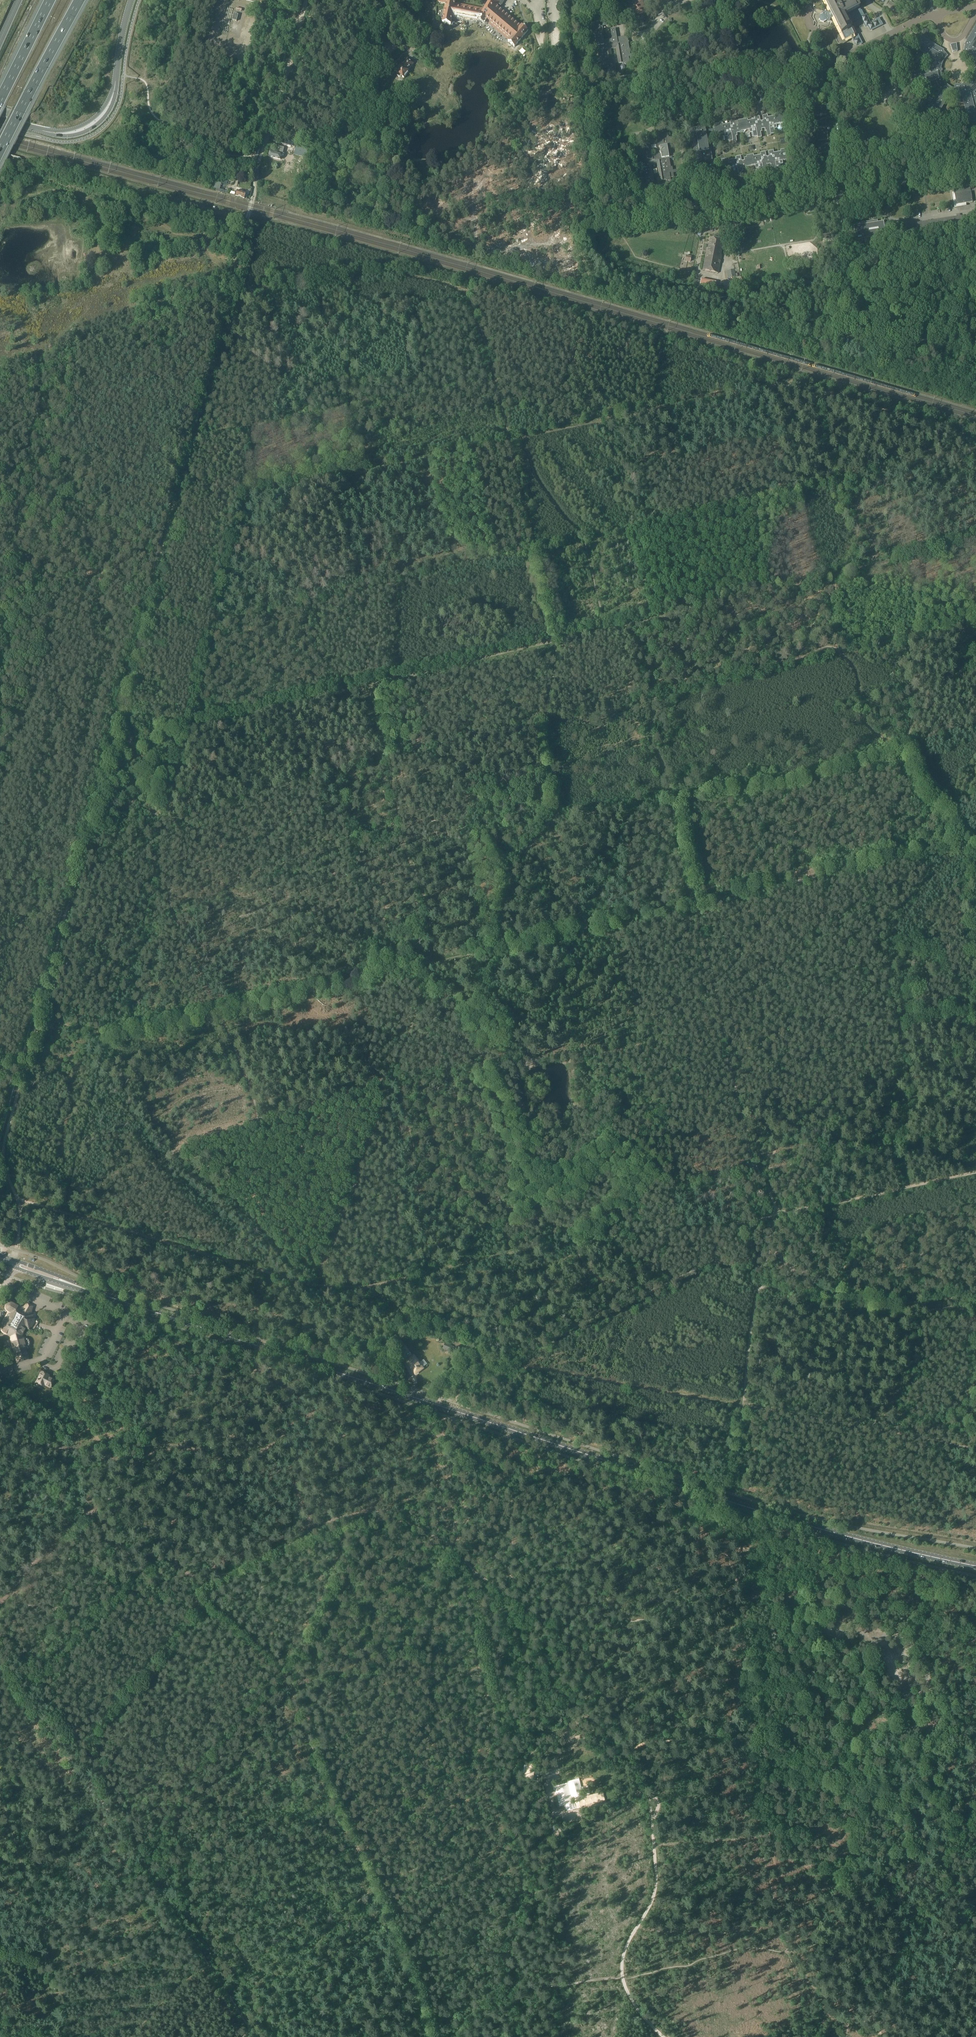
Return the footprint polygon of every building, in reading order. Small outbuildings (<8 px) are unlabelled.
[(486,19),(509,39),(508,41),(515,47),(529,31),(521,25),(521,26),(497,5),(501,0),(490,0),(486,7),(484,6),(482,9),(455,4),(456,1),(452,0),(438,0),(438,2),(446,3),(443,23),(451,24),(453,16),(478,21),(479,19),(484,23),(486,19)] [(830,10),(827,12),(826,15),(823,14),(822,14),(820,15),(819,19),(820,21),(823,22),(824,22),(826,21),(827,18),(830,19),(833,17),(844,40),(845,41),(846,41),(845,40),(852,36),(856,45),(861,43),(857,36),(855,37),(848,22),(850,20),(850,22),(861,16),(866,26),(868,25),(870,30),(882,24),(879,18),(872,21),(872,22),(871,23),(866,14),(864,15),(861,10),(861,11),(859,7),(860,7),(857,2),(859,2),(859,0),(825,0),(830,10)] [(589,36),(595,35),(597,47),(598,47),(598,48),(597,49),(599,57),(595,58),(595,61),(591,62),(592,65),(599,63),(599,66),(599,68),(603,67),(603,69),(607,68),(607,67),(610,67),(609,65),(613,65),(610,49),(616,48),(619,64),(623,63),(623,64),(626,64),(626,65),(630,64),(630,62),(632,62),(632,60),(631,60),(631,58),(628,43),(627,42),(628,42),(628,38),(619,39),(619,38),(617,38),(615,29),(610,30),(612,39),(604,41),(603,38),(602,34),(604,34),(603,31),(602,27),(600,28),(599,22),(596,23),(596,22),(591,23),(591,27),(589,28),(590,33),(588,33),(589,36)] [(965,45),(964,52),(965,52),(967,52),(969,53),(970,54),(971,55),(972,55),(973,56),(974,57),(975,58),(975,59),(975,60),(975,26),(965,45)] [(387,38),(380,29),(373,35),(380,43),(387,38)] [(934,69),(932,68),(907,75),(907,77),(906,77),(908,84),(912,83),(913,87),(935,81),(936,81),(937,82),(937,83),(938,84),(939,86),(940,87),(941,89),(931,105),(929,104),(926,109),(929,110),(927,113),(938,120),(940,116),(938,115),(949,96),(950,95),(952,95),(954,96),(955,96),(956,96),(958,97),(958,103),(964,103),(967,116),(962,117),(966,136),(975,133),(974,129),(975,129),(975,101),(975,99),(975,98),(975,95),(974,92),(975,91),(975,81),(975,82),(975,83),(974,83),(973,84),(973,85),(972,86),(971,87),(970,87),(969,88),(968,88),(966,84),(961,85),(961,90),(959,90),(958,90),(957,90),(955,89),(954,89),(953,89),(952,88),(950,87),(949,87),(949,86),(948,85),(947,85),(946,84),(945,83),(945,82),(944,82),(943,80),(943,79),(942,78),(942,77),(942,76),(941,75),(941,74),(941,73),(941,71),(940,72),(940,69),(941,69),(941,67),(941,65),(942,65),(942,64),(943,62),(944,61),(944,60),(945,59),(945,58),(946,57),(947,56),(943,51),(943,50),(919,36),(918,38),(917,37),(914,43),(917,45),(915,49),(935,60),(936,61),(935,62),(935,63),(935,64),(935,65),(934,66),(934,68),(934,69)] [(414,63),(408,58),(402,65),(401,65),(396,71),(399,73),(398,74),(398,76),(400,77),(402,77),(402,76),(405,78),(410,71),(408,70),(414,63)] [(817,121),(825,120),(824,112),(826,112),(825,107),(815,108),(815,113),(816,113),(817,121)] [(713,127),(714,129),(714,131),(715,136),(728,134),(728,137),(727,137),(728,141),(733,140),(733,142),(737,142),(736,136),(737,136),(737,134),(743,133),(743,131),(752,130),(753,133),(752,133),(752,137),(758,136),(758,138),(762,138),(761,132),(762,132),(762,129),(765,129),(765,132),(767,131),(768,137),(771,136),(771,134),(776,133),(776,129),(774,129),(774,126),(786,124),(785,115),(782,115),(782,113),(775,115),(775,116),(766,118),(765,116),(763,116),(763,121),(760,121),(760,117),(757,117),(757,120),(748,121),(748,119),(735,122),(735,120),(732,120),(732,123),(723,125),(723,123),(716,125),(716,126),(713,127)] [(818,133),(826,133),(826,125),(827,125),(826,120),(825,120),(817,121),(816,121),(816,126),(818,125),(818,133)] [(694,153),(695,159),(703,158),(702,151),(709,150),(710,154),(712,153),(711,147),(709,147),(706,132),(714,131),(714,129),(706,130),(705,126),(695,128),(696,130),(693,130),(689,131),(689,134),(688,134),(689,137),(692,136),(695,153),(694,153)] [(642,185),(642,184),(644,184),(644,185),(648,184),(648,183),(650,182),(650,181),(654,180),(652,165),(657,164),(660,181),(666,180),(667,181),(671,180),(670,178),(674,177),(672,167),(671,167),(670,159),(669,159),(669,158),(667,146),(672,145),(671,137),(669,137),(668,133),(663,134),(662,133),(659,134),(660,139),(657,140),(658,147),(660,147),(661,153),(652,155),(651,145),(646,146),(647,156),(638,157),(638,158),(637,159),(638,163),(639,163),(639,164),(638,164),(640,176),(635,177),(637,186),(642,185)] [(819,146),(827,145),(827,137),(828,137),(828,133),(826,133),(818,133),(817,134),(817,138),(819,138),(819,146)] [(306,158),(309,146),(296,143),(293,154),(300,156),(306,158)] [(819,146),(818,146),(819,151),(820,151),(821,159),(829,158),(828,150),(829,150),(829,145),(827,145),(819,146)] [(722,162),(720,162),(721,171),(734,169),(734,172),(733,172),(734,177),(739,176),(739,178),(743,177),(742,172),(744,172),(743,168),(758,165),(759,168),(758,168),(758,173),(764,172),(764,173),(767,173),(766,167),(768,167),(768,165),(771,164),(771,167),(773,166),(774,172),(775,173),(777,172),(777,174),(782,173),(781,172),(783,172),(781,164),(780,164),(779,161),(792,159),(791,150),(788,151),(788,149),(781,150),(781,152),(772,153),(772,151),(769,152),(769,156),(766,157),(766,152),(763,153),(763,155),(754,156),(754,155),(747,156),(747,158),(744,158),(745,160),(742,161),(741,156),(738,157),(739,159),(729,161),(729,159),(722,160),(722,162)] [(954,193),(956,205),(973,202),(975,201),(975,186),(970,187),(969,184),(953,187),(954,193)] [(886,236),(886,235),(888,235),(888,231),(886,224),(884,224),(884,221),(854,226),(856,240),(886,236)] [(722,255),(721,255),(724,240),(710,237),(707,252),(706,252),(703,270),(718,273),(722,255)] [(728,278),(736,277),(735,269),(727,271),(728,278)] [(701,279),(700,287),(714,290),(716,282),(701,279)] [(23,1338),(22,1334),(23,1334),(23,1333),(26,1328),(29,1329),(35,1319),(29,1312),(28,1313),(24,1312),(25,1311),(25,1310),(25,1309),(24,1309),(24,1308),(23,1307),(22,1307),(21,1307),(20,1307),(19,1307),(18,1307),(17,1307),(15,1306),(15,1305),(14,1305),(14,1304),(13,1304),(13,1303),(12,1303),(11,1303),(10,1303),(9,1303),(8,1303),(7,1304),(6,1305),(6,1306),(6,1307),(6,1308),(6,1309),(6,1310),(7,1310),(7,1311),(8,1311),(9,1312),(2,1325),(1,1326),(1,1327),(1,1328),(1,1329),(2,1330),(2,1331),(3,1331),(3,1332),(4,1332),(4,1333),(5,1333),(6,1333),(7,1333),(8,1333),(9,1333),(17,1363),(29,1359),(26,1349),(27,1349),(27,1348),(28,1348),(29,1347),(29,1346),(30,1346),(30,1345),(30,1344),(30,1343),(30,1342),(30,1341),(29,1341),(29,1340),(28,1339),(27,1338),(26,1338),(25,1338),(24,1338),(23,1338)] [(445,1343),(443,1348),(450,1351),(451,1349),(457,1352),(459,1349),(452,1346),(445,1343)] [(424,1360),(419,1363),(414,1356),(414,1357),(413,1356),(411,1357),(411,1358),(407,1361),(416,1373),(423,1368),(422,1368),(427,1364),(424,1360)] [(49,1376),(46,1374),(45,1373),(43,1372),(42,1372),(36,1382),(44,1386),(44,1384),(50,1387),(54,1380),(48,1377),(49,1376)] [(606,1800),(603,1791),(584,1796),(580,1778),(568,1781),(568,1783),(555,1787),(559,1806),(566,1804),(568,1811),(606,1800)]
